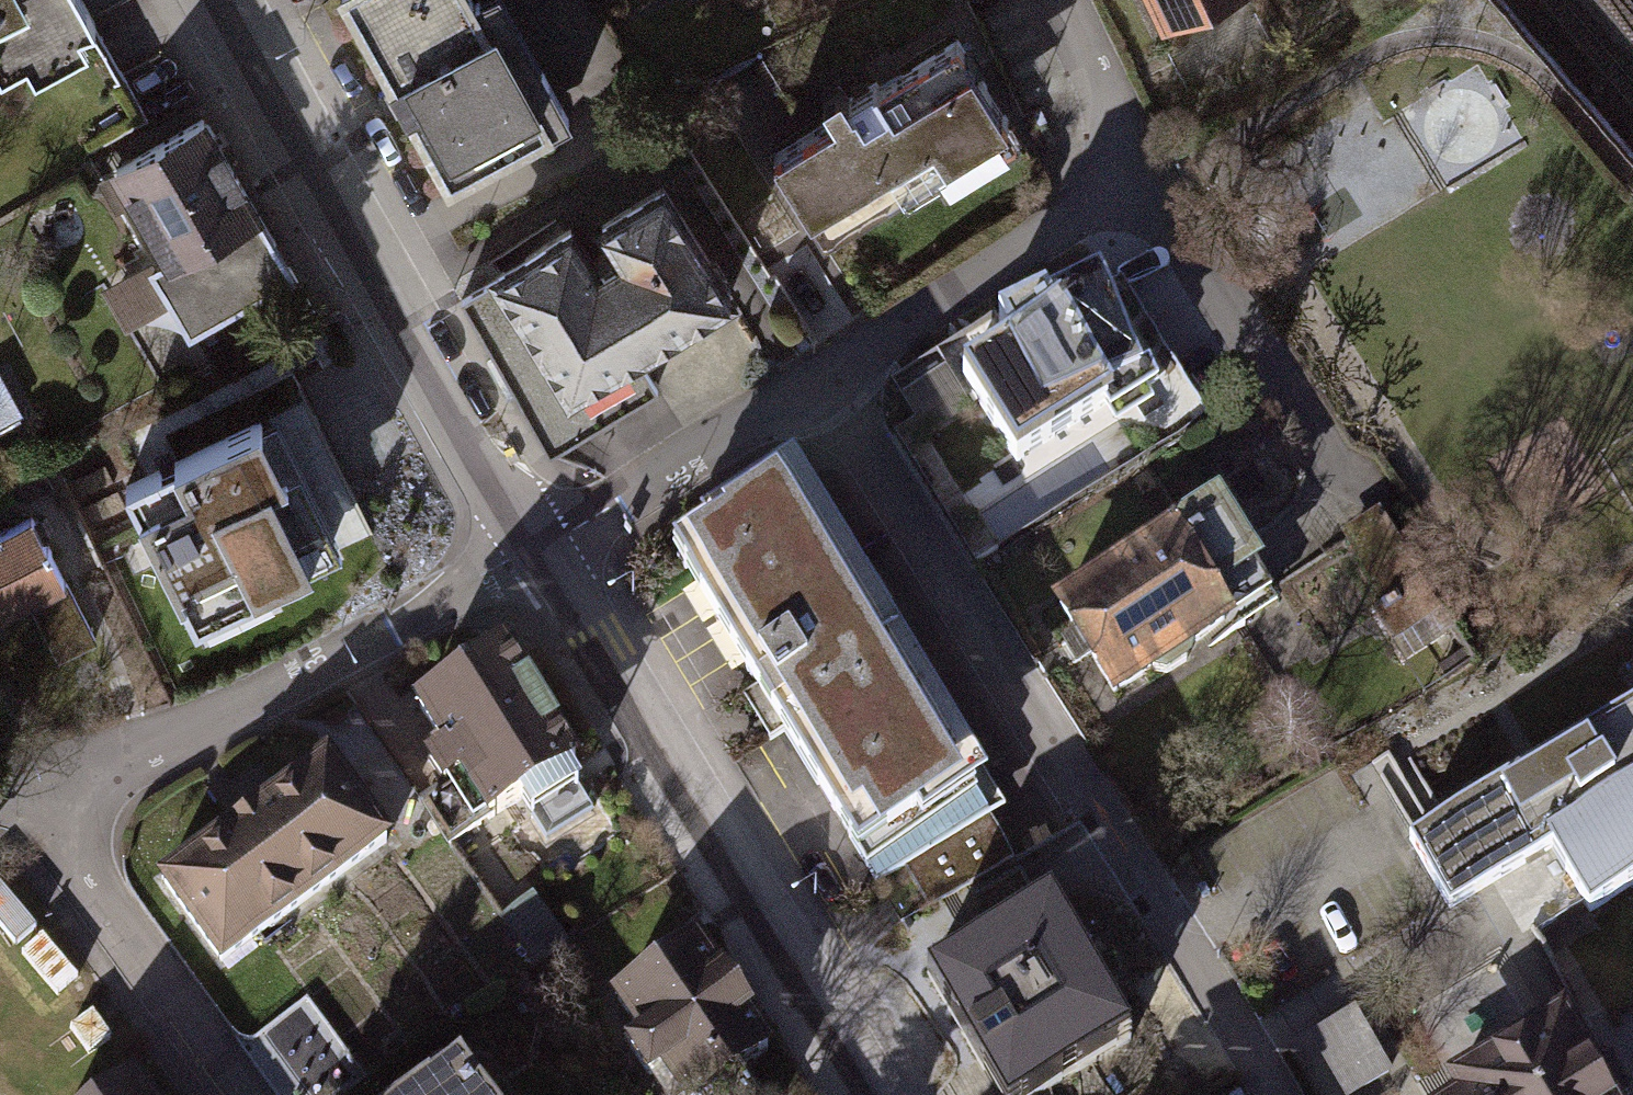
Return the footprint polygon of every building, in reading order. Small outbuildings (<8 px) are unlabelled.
[(96,25),(82,0),(0,0),(0,74),(2,77),(96,25)] [(449,182),(568,116),(542,70),(531,76),(503,43),(510,37),(479,0),(474,3),(472,0),(350,0),(449,182)] [(1167,22),(1212,0),(1156,0),(1167,22)] [(933,168),(1008,121),(959,40),(881,89),(877,83),(849,100),(853,107),(774,156),(824,236),(900,188),(908,200),(940,180),(933,168)] [(190,335),(294,275),(203,121),(117,171),(170,262),(153,272),(190,335)] [(638,353),(730,295),(663,188),(602,226),(623,260),(599,275),(571,230),(461,300),(549,454),(658,386),(638,353)] [(1093,310),(944,387),(994,483),(1143,406),(1093,310)] [(258,427),(262,425),(260,420),(126,488),(196,626),(201,624),(199,620),(265,586),(267,590),(272,588),(270,583),(327,553),(325,549),(321,551),(258,427)] [(803,489),(665,567),(850,890),(988,812),(803,489)] [(94,640),(32,518),(0,534),(0,616),(40,596),(42,621),(60,656),(94,640)] [(1201,521),(1047,612),(1103,705),(1257,614),(1201,521)] [(491,658),(396,717),(473,839),(567,780),(491,658)] [(1398,851),(1444,932),(1535,881),(1566,934),(1632,896),(1632,719),(1398,851)] [(323,760),(150,876),(212,969),(385,853),(323,760)] [(592,1012),(642,1094),(718,1094),(759,1070),(690,954),(592,1012)] [(926,1035),(958,1094),(1133,1094),(1062,963),(926,1035)] [(302,1079),(352,1050),(320,995),(270,1024),(302,1079)] [(1414,1094),(1616,1094),(1562,1006),(1414,1094)] [(1347,1094),(1362,1094),(1398,1075),(1361,1009),(1313,1036),(1347,1094)] [(396,1094),(477,1094),(449,1057),(396,1094)] [(133,1076),(106,1094),(147,1094),(133,1076)]
